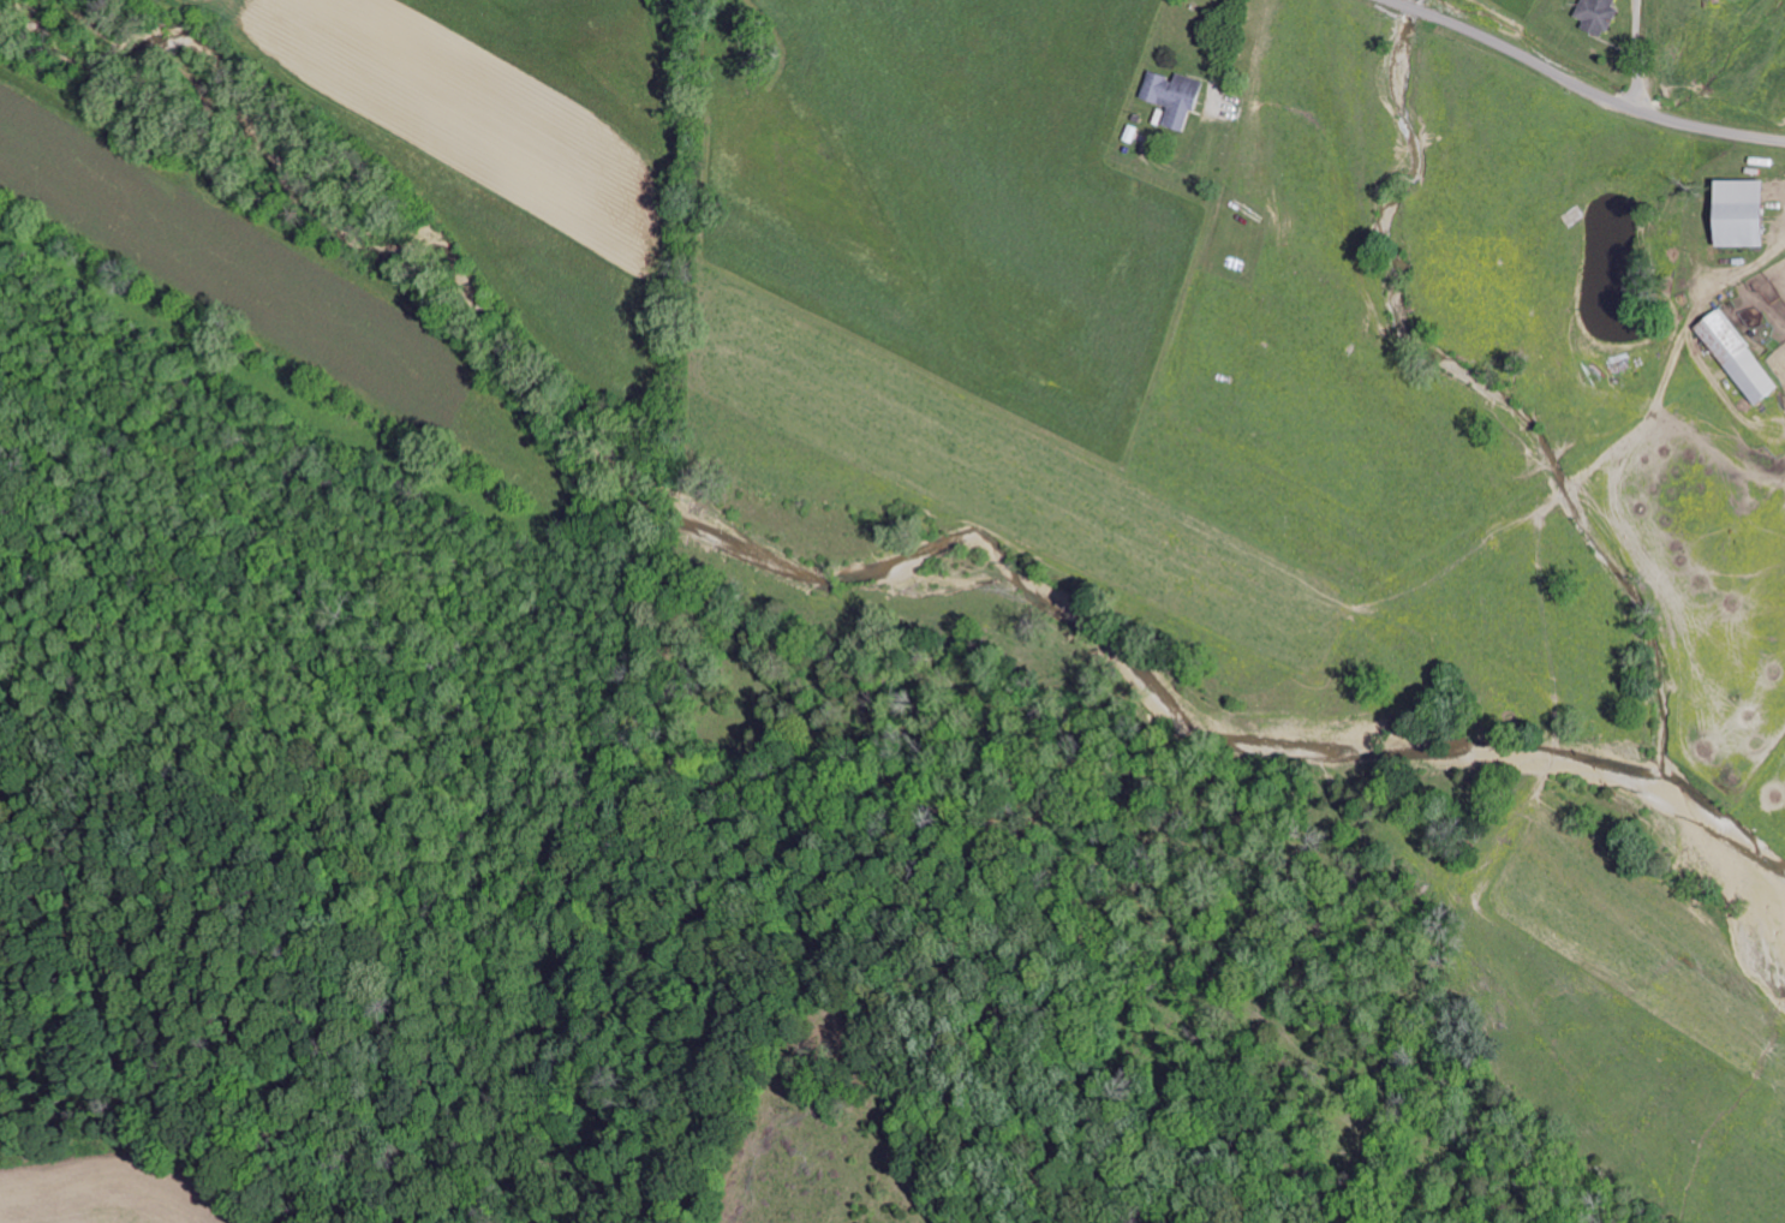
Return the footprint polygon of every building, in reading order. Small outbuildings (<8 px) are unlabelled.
[(1605,37),(1619,7),(1614,5),(1616,0),(1582,0),(1576,15),(1586,19),(1582,26),(1605,37)] [(1203,79),(1177,72),(1176,77),(1150,70),(1141,97),(1168,105),(1163,124),(1187,131),(1203,79)] [(1766,179),(1717,179),(1719,247),(1767,246),(1766,179)] [(1696,326),(1755,405),(1780,387),(1721,308),(1696,326)]
